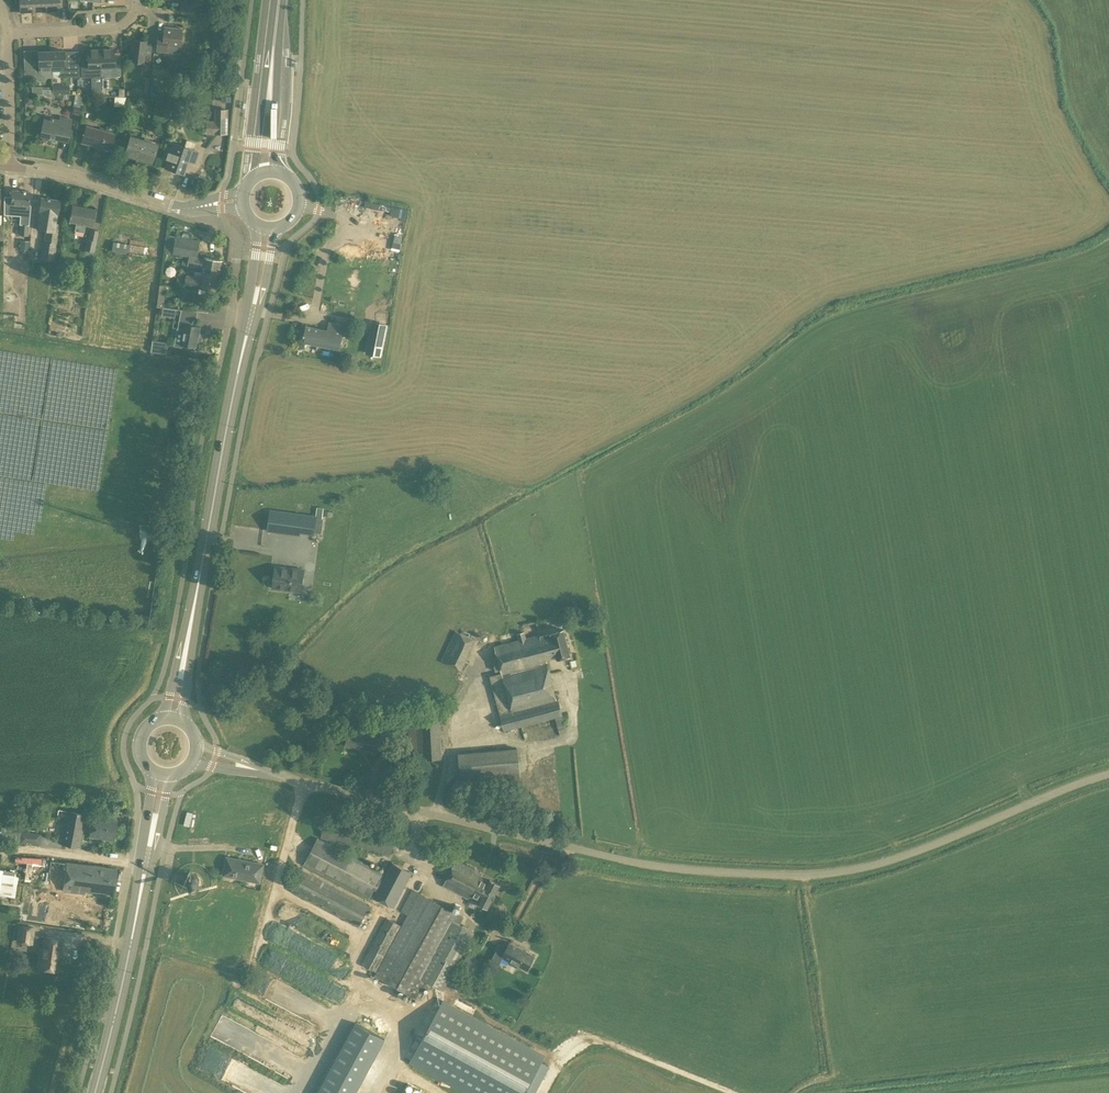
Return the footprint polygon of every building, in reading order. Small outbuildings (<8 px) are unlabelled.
[(33,11),(32,0),(19,0),(19,12),(33,11)] [(33,11),(46,11),(45,0),(32,0),(33,11)] [(46,11),(59,10),(59,0),(45,0),(46,11)] [(181,1),(180,9),(195,10),(196,3),(181,1)] [(156,50),(165,51),(179,53),(182,28),(164,26),(162,37),(157,36),(156,50)] [(129,60),(143,62),(142,67),(149,68),(151,55),(144,54),(146,41),(132,39),(129,60)] [(101,67),(106,67),(107,77),(121,76),(120,59),(120,52),(113,52),(113,47),(100,48),(101,67)] [(86,49),(87,54),(80,54),(81,78),(100,77),(100,67),(101,67),(100,48),(86,49)] [(78,61),(64,62),(63,49),(50,50),(51,63),(52,75),(60,74),(60,77),(79,76),(78,61)] [(24,75),(35,75),(36,78),(38,81),(44,81),(47,77),(52,77),(52,75),(51,63),(50,50),(37,51),(38,69),(35,72),(35,61),(24,61),(24,75)] [(37,94),(68,93),(68,83),(36,85),(37,94)] [(74,102),(72,113),(78,114),(80,103),(74,102)] [(208,121),(207,132),(227,133),(227,109),(216,109),(216,121),(208,121)] [(59,116),(59,119),(43,116),(40,136),(42,136),(41,139),(47,140),(48,137),(67,141),(71,118),(59,116)] [(109,149),(114,133),(85,125),(81,141),(109,149)] [(151,163),(157,144),(130,135),(124,154),(151,163)] [(195,163),(199,151),(173,143),(165,167),(183,173),(187,160),(195,163)] [(30,204),(28,204),(29,190),(11,189),(11,196),(10,207),(3,207),(3,214),(20,215),(18,235),(28,235),(30,204)] [(36,228),(45,230),(44,241),(42,241),(40,259),(54,261),(59,224),(55,224),(56,214),(57,214),(59,199),(41,196),(38,211),(39,211),(36,228)] [(363,208),(389,210),(390,204),(364,202),(363,208)] [(69,221),(76,222),(74,231),(83,233),(85,224),(92,226),(95,209),(72,205),(69,221)] [(390,206),(389,216),(404,218),(406,208),(390,206)] [(94,252),(98,231),(89,229),(87,239),(86,239),(84,250),(85,250),(84,256),(92,257),(93,252),(94,252)] [(165,252),(173,254),(189,257),(187,265),(203,268),(202,273),(220,276),(223,259),(205,256),(204,258),(197,257),(200,240),(176,236),(176,237),(176,236),(168,235),(165,252)] [(20,240),(19,249),(28,249),(28,241),(20,240)] [(185,284),(199,287),(217,290),(220,276),(202,273),(195,271),(194,275),(186,274),(185,284)] [(159,284),(156,307),(163,308),(163,307),(163,306),(166,285),(159,284)] [(195,304),(194,311),(197,311),(207,312),(208,306),(195,304)] [(177,328),(174,346),(182,347),(182,344),(196,346),(200,326),(192,325),(193,319),(196,319),(197,311),(194,311),(181,309),(178,328),(177,328)] [(329,322),(327,330),(306,326),(303,342),(339,349),(344,325),(329,322)] [(372,323),(366,353),(381,356),(387,326),(372,323)] [(267,531),(299,535),(302,514),(270,510),(267,531)] [(275,567),(273,587),(300,590),(303,570),(275,567)] [(495,671),(500,670),(500,672),(490,675),(504,731),(555,717),(558,730),(565,728),(562,715),(563,715),(558,699),(556,699),(546,660),(557,657),(557,658),(570,655),(563,629),(540,636),(539,634),(526,637),(524,631),(517,633),(518,640),(500,644),(494,646),(498,664),(494,665),(495,671)] [(441,660),(461,670),(475,640),(455,631),(441,660)] [(210,688),(216,689),(219,680),(212,679),(211,682),(211,683),(210,685),(210,688)] [(366,732),(369,717),(353,713),(345,745),(375,752),(379,735),(366,732)] [(441,757),(439,721),(414,722),(416,759),(441,757)] [(460,781),(461,789),(521,785),(520,775),(518,747),(458,752),(460,776),(460,781)] [(92,816),(85,815),(86,813),(66,809),(59,843),(79,847),(83,828),(90,829),(89,835),(113,840),(117,820),(92,816)] [(395,835),(325,818),(321,837),(391,854),(395,835)] [(21,831),(20,843),(40,845),(40,844),(41,834),(41,833),(21,831)] [(41,834),(40,844),(49,846),(51,836),(41,834)] [(377,890),(374,897),(393,907),(412,872),(392,860),(386,873),(320,839),(317,837),(313,846),(305,861),(304,865),(368,899),(374,889),(377,890)] [(224,875),(260,882),(263,864),(227,857),(224,875)] [(50,860),(46,889),(85,893),(85,890),(113,893),(116,867),(67,862),(50,860)] [(481,873),(456,860),(443,885),(469,898),(470,896),(479,900),(478,902),(479,903),(488,907),(500,884),(490,879),(489,880),(480,876),(481,873)] [(358,926),(369,904),(301,869),(291,890),(358,926)] [(15,898),(18,877),(13,876),(14,871),(0,870),(0,896),(15,898)] [(188,886),(194,889),(199,887),(201,884),(202,880),(200,876),(198,874),(194,872),(189,873),(186,876),(185,880),(186,883),(188,886)] [(474,932),(459,924),(463,916),(412,888),(400,910),(407,914),(401,925),(386,917),(362,964),(376,972),(374,975),(419,999),(428,982),(443,990),(474,932)] [(15,942),(32,944),(35,926),(18,924),(15,942)] [(41,954),(39,968),(58,969),(59,961),(62,938),(44,936),(41,954)] [(502,956),(510,960),(508,963),(516,968),(518,965),(526,970),(534,956),(509,942),(507,947),(500,943),(491,959),(498,963),(502,956)] [(468,1016),(443,1002),(411,1061),(470,1092),(523,1092),(543,1057),(468,1016)] [(268,1030),(308,1047),(313,1036),(273,1019),(268,1030)] [(381,1036),(349,1022),(317,1092),(355,1092),(381,1036)] [(298,1053),(261,1039),(260,1042),(237,1033),(231,1046),(292,1070),(298,1053)]
